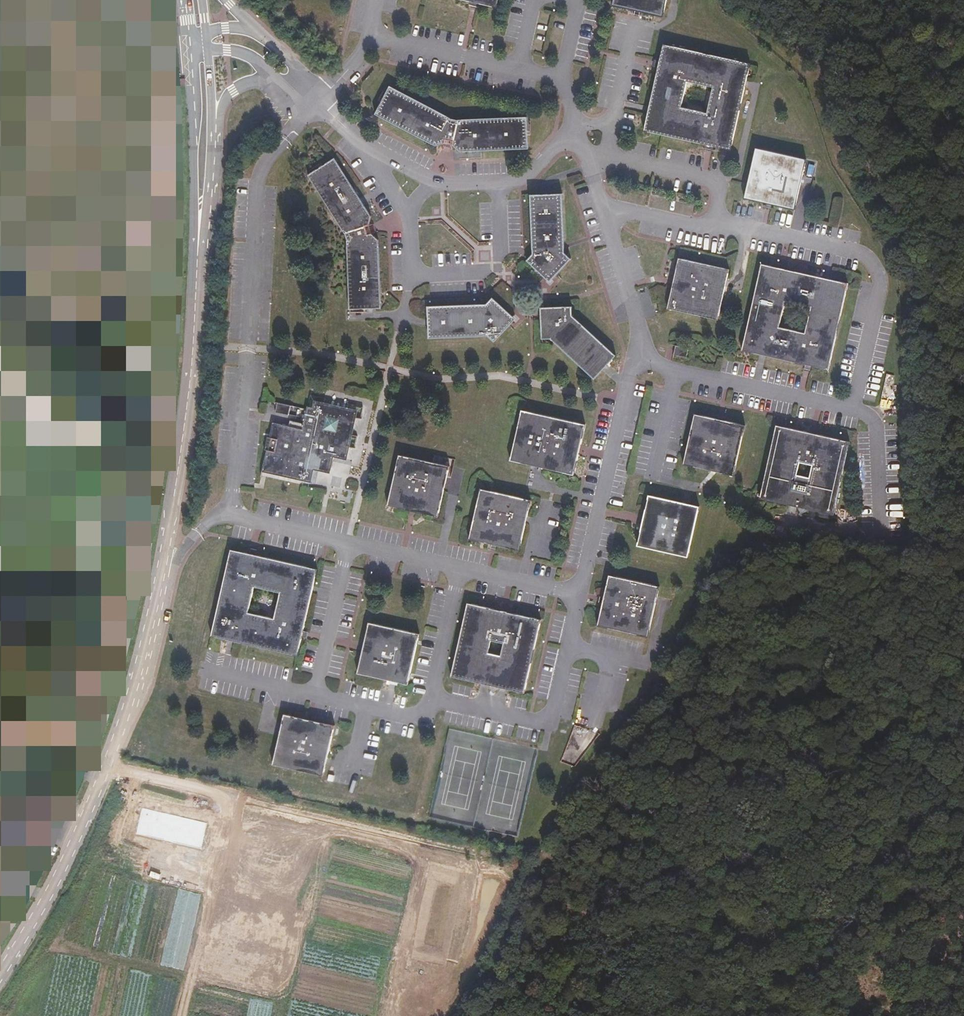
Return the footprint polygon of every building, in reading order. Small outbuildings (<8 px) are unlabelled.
[(498,0),(462,0),(496,8),(498,0)] [(661,16),(665,0),(613,0),(612,6),(661,16)] [(729,150),(749,65),(665,47),(645,133),(729,150)] [(461,151),(527,148),(527,119),(455,121),(392,90),(379,116),(436,147),(444,146),(446,149),(452,151),(457,148),(461,151)] [(795,209),(806,160),(757,149),(747,197),(795,209)] [(372,219),(334,158),(310,174),(350,238),(353,305),(383,304),(379,239),(376,236),(377,232),(374,224),(371,223),(372,219)] [(563,253),(561,194),(530,194),(533,254),(528,259),(551,280),(571,259),(563,253)] [(718,318),(728,270),(679,260),(670,308),(718,318)] [(830,367),(847,284),(763,266),(745,349),(830,367)] [(493,341),(514,319),(492,298),(486,304),(429,307),(429,337),(487,335),(493,341)] [(573,318),(571,308),(540,311),(542,343),(553,343),(558,347),(593,378),(614,356),(573,318)] [(686,349),(674,346),(672,355),(684,358),(686,349)] [(317,470),(326,471),(329,468),(330,461),(342,463),(355,406),(317,398),(311,419),(299,417),(297,428),(273,424),(262,475),(290,481),(293,476),(315,481),(317,470)] [(574,475),(584,425),(523,412),(512,462),(574,475)] [(685,466),(733,474),(744,425),(695,415),(685,466)] [(833,513),(848,442),(777,427),(763,500),(833,513)] [(392,506),(438,514),(449,466),(402,457),(392,506)] [(520,548),(529,501),(481,491),(471,539),(520,548)] [(689,555),(699,507),(648,496),(638,545),(689,555)] [(296,656),(315,571),(231,552),(212,637),(296,656)] [(647,636),(658,587),(608,577),(597,627),(647,636)] [(452,679),(524,693),(540,620),(468,605),(452,679)] [(407,684),(419,634),(370,622),(358,672),(407,684)] [(323,776),(335,726),(286,714),(274,764),(323,776)] [(560,758),(583,763),(600,738),(603,739),(607,734),(585,731),(583,740),(575,738),(575,742),(567,741),(564,751),(561,751),(560,758)]
